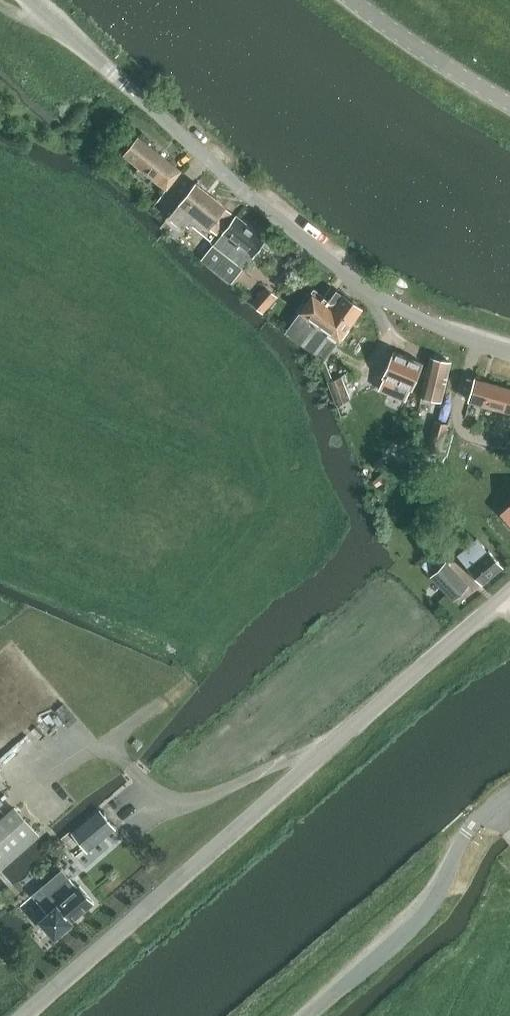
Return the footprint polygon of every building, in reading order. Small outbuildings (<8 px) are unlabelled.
[(182,170),(180,168),(138,135),(124,154),(150,175),(167,188),(182,170)] [(211,228),(217,234),(234,213),(196,183),(169,216),(183,228),(194,215),(210,228),(211,228)] [(202,259),(201,259),(232,283),(267,239),(237,215),(211,247),(202,259)] [(203,241),(194,253),(202,259),(211,247),(203,241)] [(251,303),(263,313),(278,297),(266,286),(251,303)] [(324,361),(362,309),(342,294),(336,291),(327,303),(312,294),(285,333),(324,361)] [(379,388),(389,392),(394,381),(410,388),(412,389),(423,363),(394,350),(383,376),(384,377),(379,388)] [(430,357),(421,397),(442,401),(451,362),(430,357)] [(343,376),(325,382),(333,406),(350,400),(343,376)] [(497,408),(509,412),(509,388),(474,378),(468,400),(481,404),(479,409),(496,413),(497,408)] [(436,420),(429,445),(442,448),(449,424),(436,420)] [(503,515),(509,523),(509,505),(501,513),(503,515)] [(468,567),(467,567),(482,585),(503,567),(489,550),(488,551),(477,537),(457,554),(468,567)] [(446,561),(431,575),(455,600),(469,587),(446,561)] [(35,830),(15,807),(0,820),(0,861),(35,830)] [(115,828),(113,825),(100,810),(78,827),(72,832),(87,850),(115,828)] [(70,877),(51,893),(43,885),(32,894),(47,913),(39,920),(54,938),(72,922),(71,921),(94,902),(79,884),(77,886),(70,877)]
